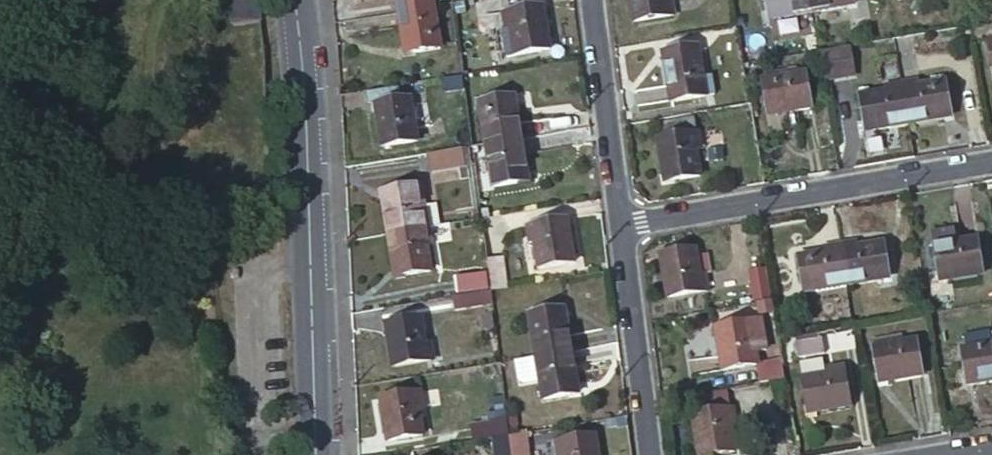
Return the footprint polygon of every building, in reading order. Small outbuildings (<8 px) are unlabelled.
[(258,0),(228,0),(231,20),(261,16),(258,0)] [(399,13),(433,7),(432,0),(397,0),(399,13)] [(635,23),(674,15),(672,0),(631,0),(635,23)] [(811,0),(767,0),(768,11),(777,10),(778,18),(813,12),(811,0)] [(813,12),(847,6),(846,0),(811,0),(813,12)] [(433,7),(399,13),(404,47),(412,46),(413,54),(440,50),(433,7)] [(550,50),(549,41),(543,7),(503,13),(506,32),(504,32),(507,57),(550,50)] [(777,10),(768,11),(770,19),(778,18),(777,10)] [(412,46),(404,47),(405,55),(413,54),(412,46)] [(857,74),(852,46),(844,48),(848,76),(857,74)] [(706,97),(702,78),(697,47),(671,52),(672,59),(665,61),(672,103),(706,97)] [(820,52),(824,79),(848,76),(844,48),(820,52)] [(672,59),(671,52),(663,53),(665,61),(672,59)] [(763,81),(768,108),(776,107),(777,114),(812,108),(807,74),(763,81)] [(711,76),(702,78),(706,97),(715,96),(711,76)] [(902,84),(909,124),(943,118),(942,110),(950,109),(945,82),(918,87),(917,81),(902,84)] [(874,130),(909,124),(902,84),(886,86),(887,93),(860,97),(865,124),(873,122),(874,130)] [(514,96),(506,98),(507,106),(515,105),(514,96)] [(487,145),(521,139),(515,105),(507,106),(506,98),(479,102),(487,145)] [(384,112),(376,113),(381,149),(416,144),(410,100),(383,104),(384,112)] [(375,105),(376,113),(384,112),(383,104),(375,105)] [(776,107),(768,108),(769,116),(777,114),(776,107)] [(942,110),(943,118),(951,117),(950,109),(942,110)] [(667,123),(669,136),(696,132),(694,118),(667,123)] [(866,132),(874,130),(873,122),(865,124),(866,132)] [(659,140),(665,175),(673,173),(674,182),(700,177),(696,150),(701,149),(699,133),(659,140)] [(528,182),(521,139),(487,145),(494,188),(528,182)] [(462,149),(428,155),(429,158),(462,153),(462,149)] [(429,158),(431,174),(465,168),(462,153),(429,158)] [(673,173),(665,175),(666,183),(674,182),(673,173)] [(381,192),(388,235),(428,228),(425,211),(419,212),(415,186),(381,192)] [(540,269),(567,265),(565,256),(573,255),(567,219),(527,227),(529,243),(535,242),(540,269)] [(428,228),(388,235),(395,278),(429,272),(425,245),(431,244),(428,228)] [(934,233),(936,246),(956,242),(954,230),(934,233)] [(934,246),(939,273),(947,271),(949,280),(984,274),(978,239),(956,242),(936,246),(934,246)] [(857,242),(840,245),(847,286),(882,280),(881,272),(889,270),(885,244),(858,248),(857,242)] [(847,286),(840,245),(824,247),(825,254),(798,259),(802,285),(811,284),(812,292),(847,286)] [(671,262),(663,264),(668,299),(709,292),(706,275),(700,276),(696,249),(670,254),(671,262)] [(661,255),(663,264),(671,262),(670,254),(661,255)] [(565,256),(567,265),(574,263),(573,255),(565,256)] [(490,292),(507,289),(502,259),(486,262),(490,292)] [(881,272),(882,280),(891,278),(889,270),(881,272)] [(947,271),(939,273),(940,281),(949,280),(947,271)] [(453,280),(456,295),(486,290),(483,275),(453,280)] [(804,294),(812,292),(811,284),(802,285),(804,294)] [(483,307),(492,305),(490,292),(480,293),(481,307),(483,307)] [(480,293),(451,298),(454,312),(481,307),(480,293)] [(772,300),(759,303),(761,314),(774,312),(772,300)] [(564,308),(556,310),(558,318),(566,316),(564,308)] [(537,357),(571,351),(566,316),(558,318),(556,310),(529,314),(537,357)] [(394,330),(386,332),(393,368),(433,361),(430,344),(424,345),(420,318),(393,323),(394,330)] [(750,322),(756,353),(766,351),(761,320),(750,322)] [(758,366),(756,353),(750,322),(724,327),(725,335),(717,336),(723,372),(758,366)] [(385,324),(386,332),(394,330),(393,323),(385,324)] [(716,328),(717,336),(725,335),(724,327),(716,328)] [(977,348),(976,338),(964,340),(966,350),(960,351),(965,377),(972,376),(974,384),(991,381),(991,346),(977,348)] [(795,343),(798,360),(825,355),(823,339),(795,343)] [(879,383),(915,377),(914,369),(921,367),(917,341),(873,349),(879,383)] [(577,385),(571,351),(537,357),(544,400),(571,395),(569,387),(577,385)] [(782,361),(758,366),(761,385),(786,380),(782,361)] [(815,404),(816,412),(852,406),(845,366),(828,369),(829,374),(802,379),(806,405),(815,404)] [(914,369),(915,377),(923,375),(921,367),(914,369)] [(966,386),(974,384),(972,376),(965,377),(966,386)] [(569,387),(571,395),(578,394),(577,385),(569,387)] [(380,399),(386,434),(394,432),(396,440),(422,435),(418,409),(423,408),(420,391),(380,399)] [(808,414),(816,412),(815,404),(806,405),(808,414)] [(708,454),(725,454),(735,453),(730,427),(736,426),(733,408),(693,415),(699,451),(707,449),(708,454)] [(394,432),(386,434),(388,442),(396,440),(394,432)] [(594,435),(554,442),(556,454),(598,454),(594,435)] [(512,454),(528,454),(526,437),(510,439),(512,454)]
